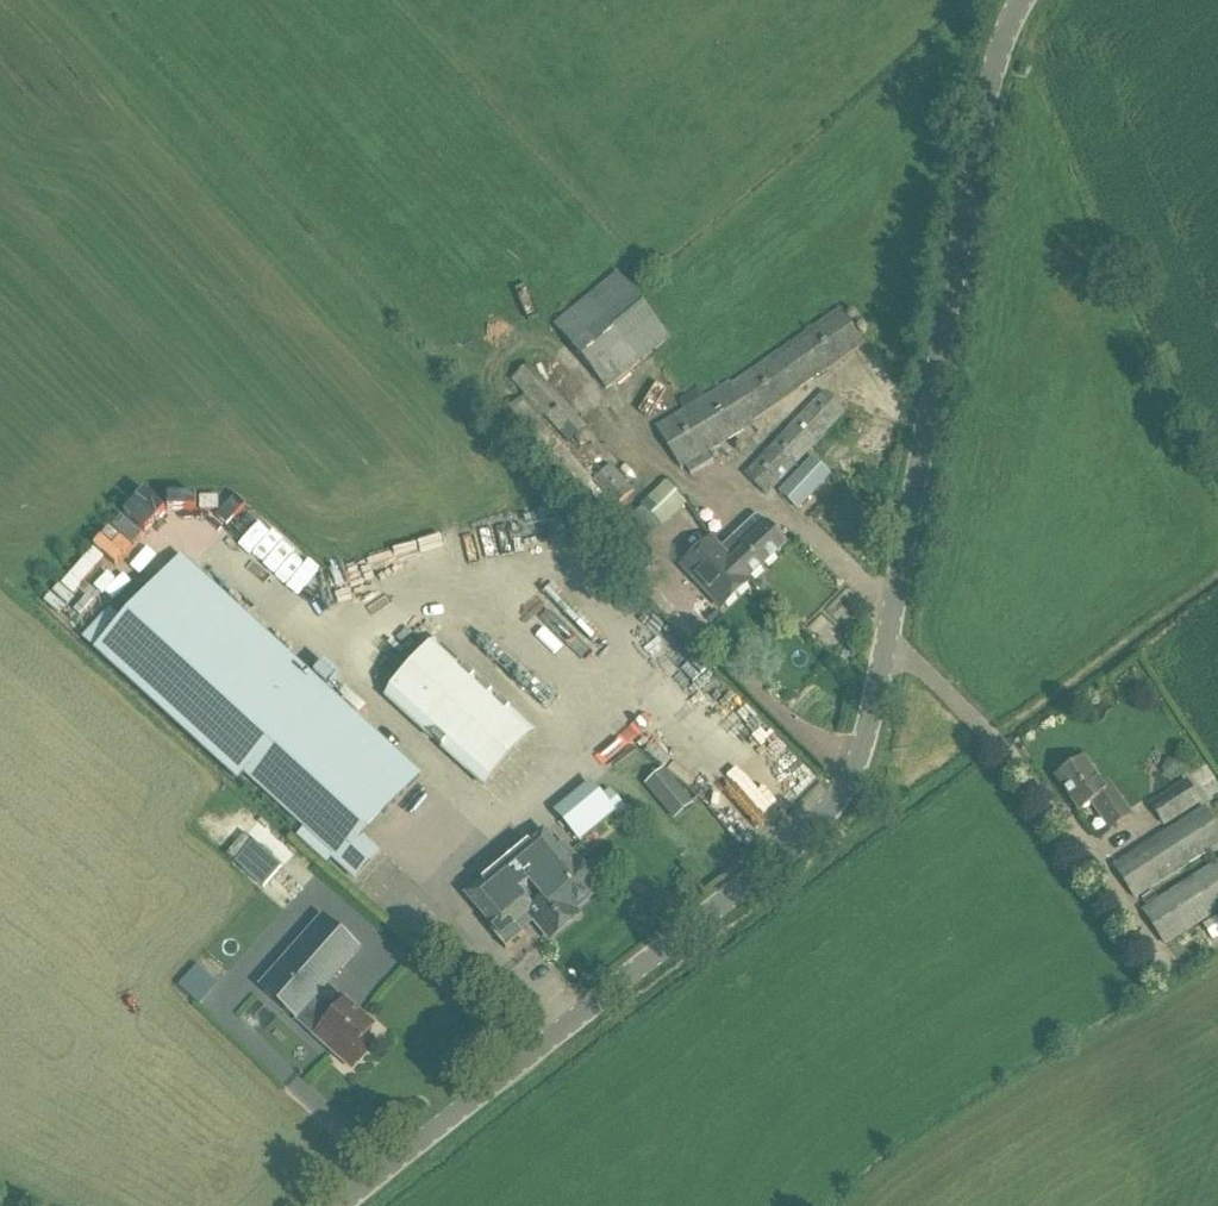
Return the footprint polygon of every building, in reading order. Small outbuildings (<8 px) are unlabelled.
[(604,277),(541,329),(573,368),(568,373),(590,400),(658,345),(631,312),(632,312),(604,277)] [(839,318),(643,425),(666,467),(863,361),(839,318)] [(824,391),(745,475),(769,497),(848,413),(824,391)] [(522,398),(502,415),(599,524),(618,507),(618,506),(595,481),(522,398)] [(813,457),(779,493),(799,511),(833,475),(813,457)] [(659,487),(632,508),(650,530),(676,508),(659,487)] [(187,543),(198,531),(162,498),(150,510),(187,543)] [(738,544),(726,554),(738,568),(750,581),(790,545),(757,516),(732,539),(738,544)] [(659,560),(628,523),(610,540),(642,576),(659,560)] [(246,558),(253,558),(254,531),(234,531),(234,568),(246,568),(246,558)] [(713,542),(681,573),(718,611),(749,581),(738,568),(713,542)] [(92,544),(92,563),(112,563),(112,544),(92,544)] [(321,565),(327,589),(336,587),(330,563),(321,565)] [(75,580),(94,587),(99,573),(80,566),(75,580)] [(113,613),(86,642),(239,781),(246,774),(338,858),(336,861),(355,879),(380,851),(364,837),(420,775),(270,638),(249,661),(162,581),(124,623),(113,613)] [(569,613),(546,619),(553,647),(577,641),(569,613)] [(438,643),(388,698),(483,785),(534,730),(438,643)] [(1085,759),(1057,779),(1080,812),(1093,803),(1112,830),(1132,815),(1109,782),(1104,786),(1085,759)] [(1163,772),(1167,777),(1173,778),(1178,773),(1179,767),(1174,762),(1168,762),(1163,766),(1163,772)] [(664,768),(647,782),(662,800),(670,794),(684,811),(693,803),(664,768)] [(592,783),(555,813),(580,843),(617,812),(592,783)] [(1187,784),(1150,807),(1164,829),(1201,805),(1187,784)] [(1204,807),(1112,868),(1135,904),(1216,851),(1217,850),(1217,828),(1204,807)] [(544,830),(466,895),(492,926),(488,929),(495,938),(502,941),(514,931),(515,925),(528,914),(550,940),(580,915),(576,910),(601,889),(561,841),(557,845),(544,830)] [(266,871),(281,888),(300,870),(285,854),(266,871)] [(1217,914),(1217,861),(1143,910),(1167,947),(1217,914)] [(324,918),(261,989),(296,1020),(315,1037),(321,1029),(335,1041),(328,1048),(352,1070),(372,1048),(362,1040),(374,1028),(345,1002),(328,986),(360,949),(324,918)] [(219,986),(197,966),(178,986),(200,1006),(219,986)]
